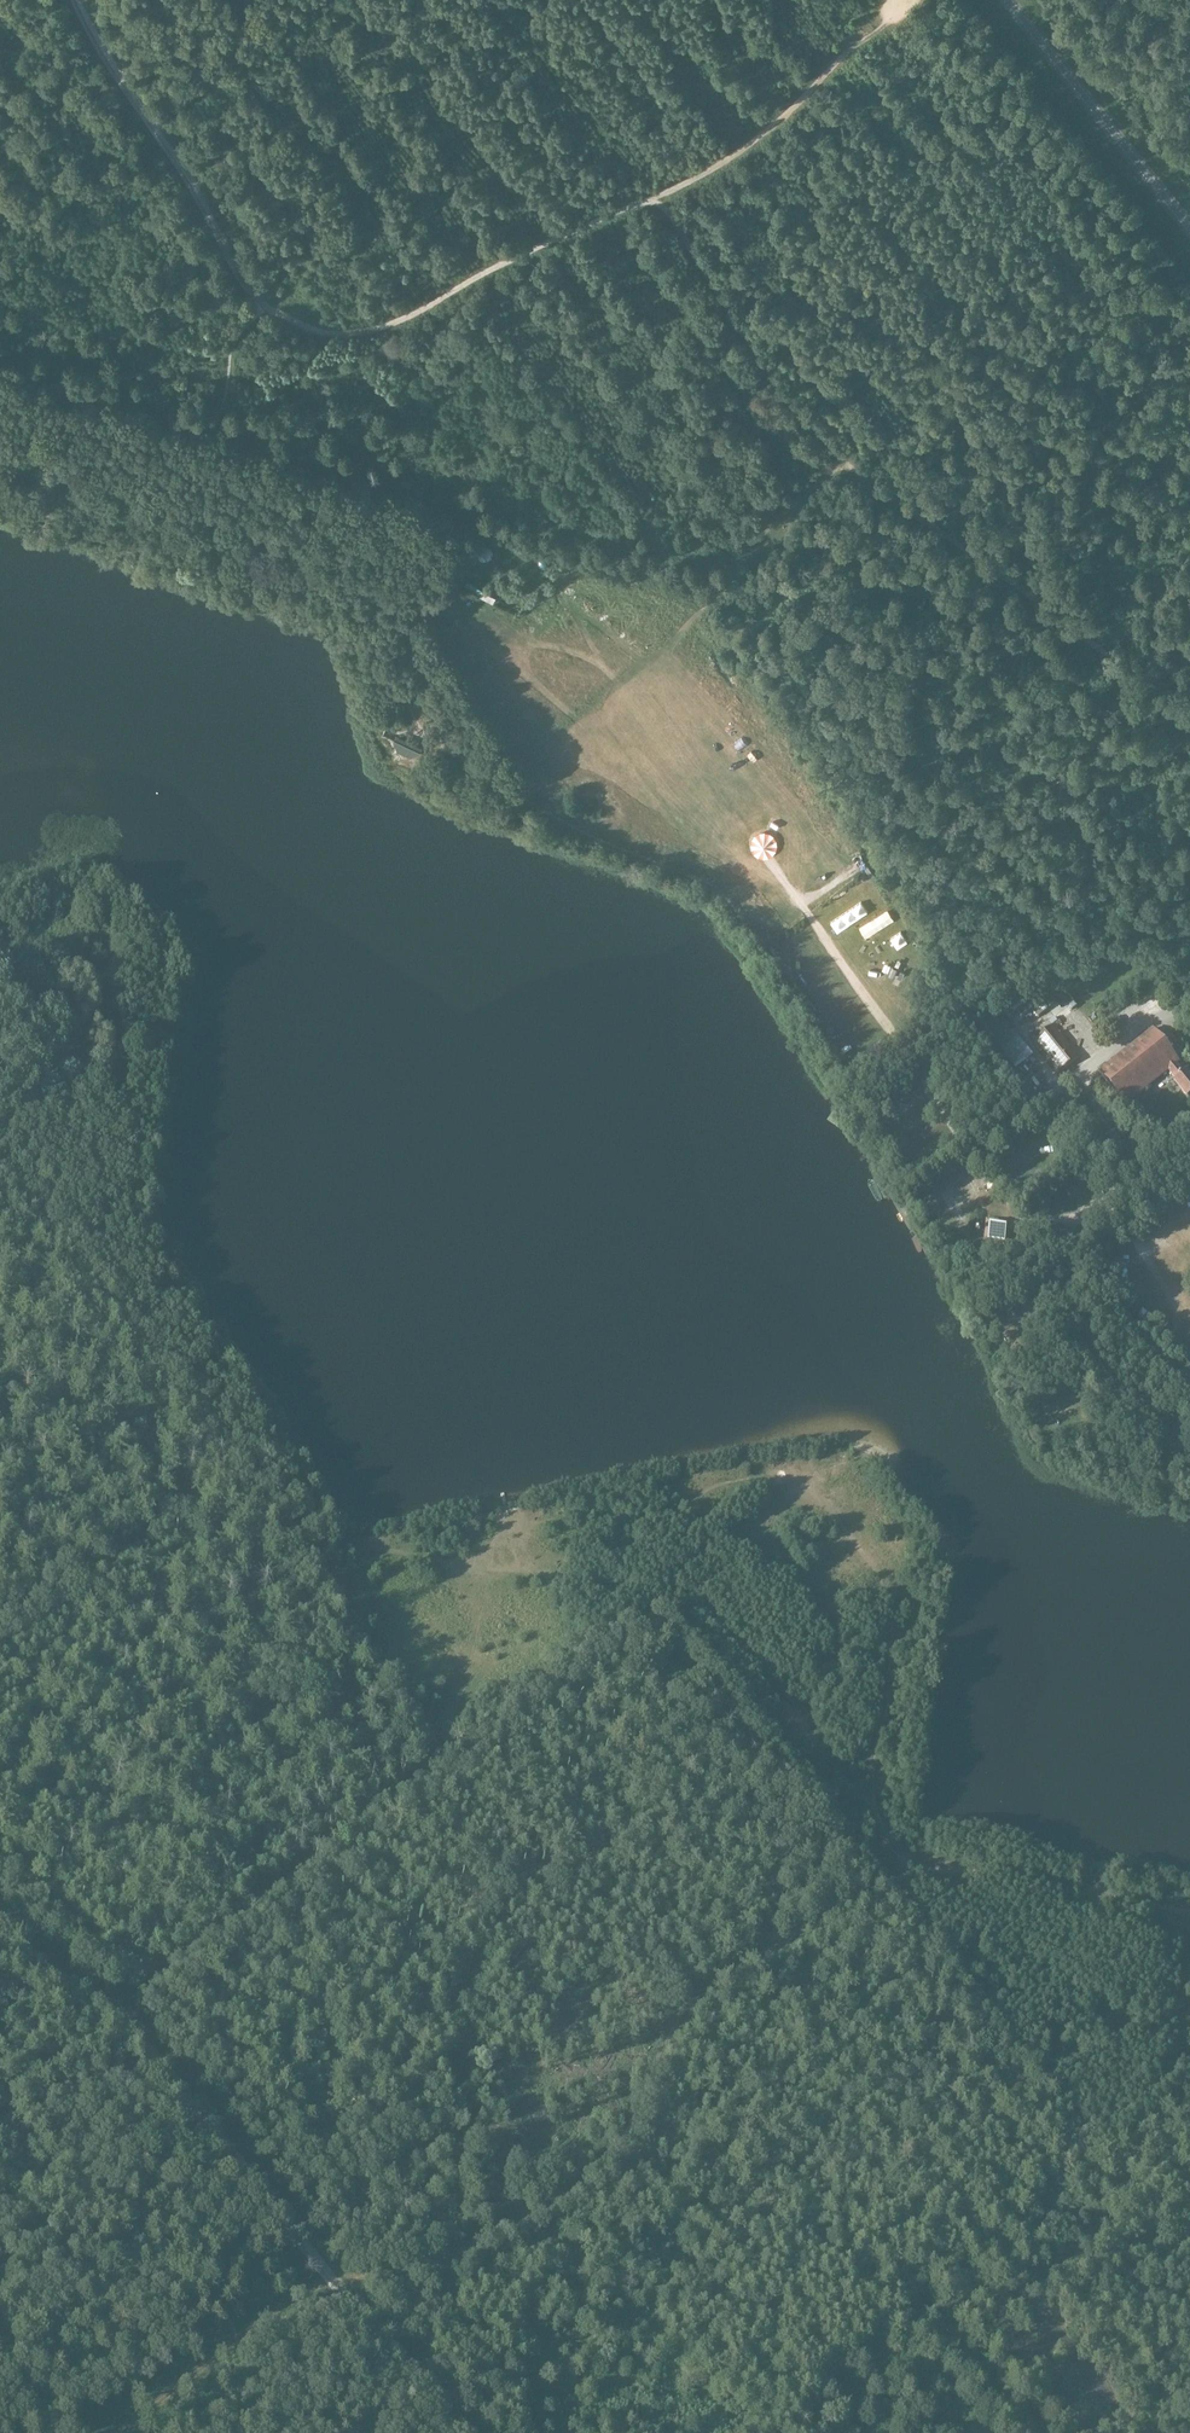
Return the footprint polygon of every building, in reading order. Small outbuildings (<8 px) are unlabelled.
[(422,750),(393,737),(396,749),(410,755),(422,750)] [(871,894),(837,913),(845,925),(878,906),(871,894)] [(873,931),(904,914),(897,901),(866,918),(873,931)] [(899,929),(904,941),(917,936),(912,923),(899,929)] [(1120,952),(1110,954),(1113,964),(1122,961),(1120,952)] [(899,970),(904,972),(908,962),(903,960),(899,970)] [(854,970),(838,970),(839,987),(855,986),(854,970)] [(1025,1018),(1003,1023),(1008,1039),(1021,1035),(1025,1050),(1033,1048),(1025,1018)] [(1059,1073),(1078,1058),(1052,1026),(1033,1041),(1059,1073)] [(1163,1044),(1152,1030),(1098,1072),(1124,1105),(1167,1071),(1175,1081),(1173,1082),(1187,1099),(1189,1097),(1189,1078),(1185,1072),(1183,1074),(1175,1065),(1178,1063),(1163,1044)] [(992,1220),(990,1245),(1001,1246),(1006,1246),(1007,1237),(1013,1237),(1013,1233),(1014,1233),(1015,1222),(992,1220)]
